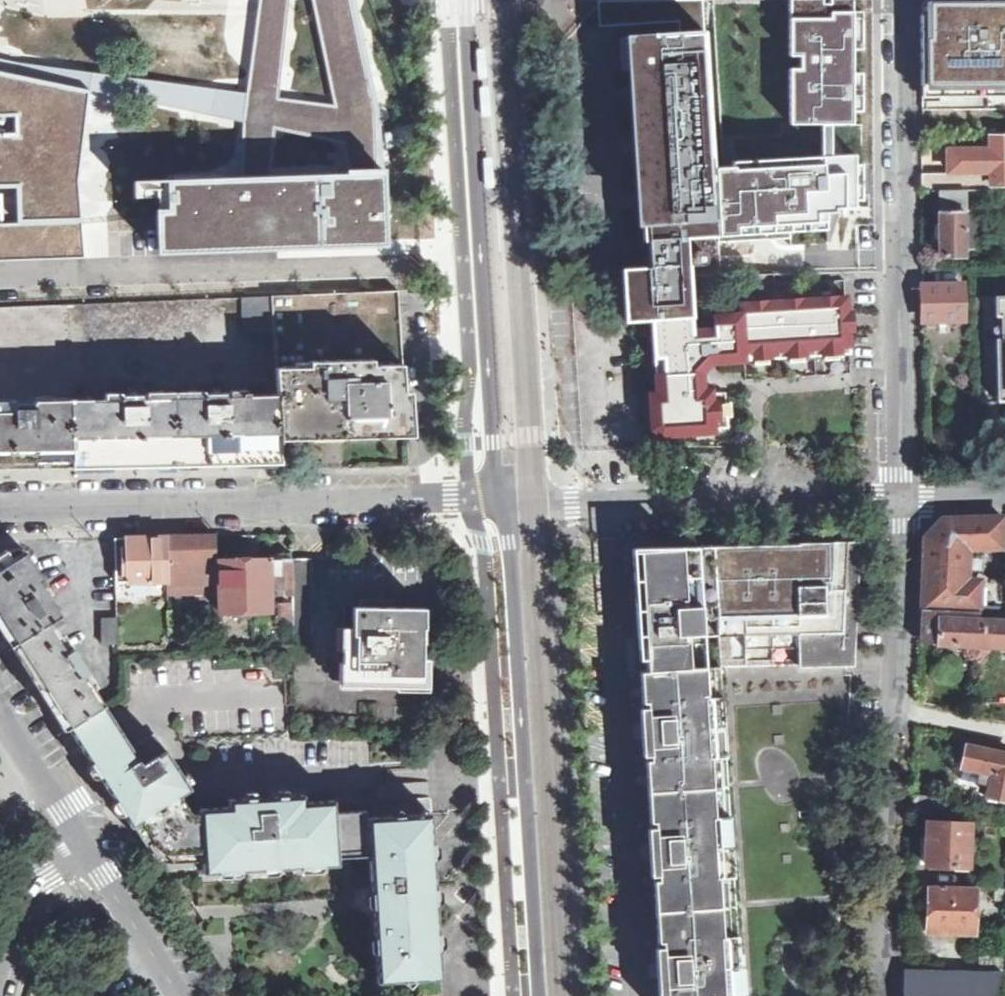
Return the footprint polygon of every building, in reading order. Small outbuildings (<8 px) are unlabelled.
[(229,10),(228,0),(143,0),(144,17),(229,10)] [(362,0),(303,0),(304,17),(363,14),(362,0)] [(793,57),(804,57),(804,70),(793,71),(794,124),(862,123),(859,0),(832,0),(832,5),(824,5),(824,0),(791,0),(793,57)] [(923,109),(1004,108),(1004,0),(985,0),(985,2),(960,3),(960,0),(929,0),(929,15),(921,15),(923,109)] [(190,29),(144,32),(148,94),(194,91),(190,29)] [(687,238),(717,236),(713,167),(704,32),(631,37),(638,161),(641,207),(643,241),(646,241),(687,238)] [(89,259),(84,176),(97,90),(0,70),(0,262),(89,259)] [(995,137),(995,151),(988,150),(989,171),(994,171),(994,185),(1004,185),(1004,137),(995,137)] [(988,150),(969,152),(969,171),(989,171),(988,150)] [(388,159),(140,167),(141,197),(159,197),(161,241),(390,234),(388,159)] [(859,160),(713,167),(717,236),(829,230),(828,214),(841,213),(841,209),(861,208),(859,160)] [(641,207),(638,161),(626,162),(629,208),(641,207)] [(951,191),(951,174),(922,174),(922,177),(922,188),(922,191),(951,191)] [(975,191),(939,192),(940,256),(975,256),(975,191)] [(687,238),(646,241),(648,267),(622,269),(625,321),(627,321),(638,320),(658,319),(692,317),(692,315),(687,238)] [(40,262),(0,262),(0,287),(41,286),(40,262)] [(923,286),(923,320),(941,320),(946,320),(963,319),(963,285),(952,286),(923,286)] [(769,303),(744,303),(744,312),(718,314),(719,327),(694,328),(694,315),(692,315),(692,317),(658,319),(659,357),(669,356),(669,374),(659,375),(660,376),(661,394),(650,395),(652,428),(660,435),(713,431),(712,428),(727,427),(727,416),(731,416),(730,404),(726,404),(725,393),(715,394),(714,391),(707,391),(703,391),(697,392),(697,385),(700,384),(698,356),(721,354),(722,362),(756,359),(756,364),(769,363),(768,359),(791,357),(791,362),(804,361),(804,356),(826,355),(826,359),(839,359),(838,354),(851,354),(849,330),(853,329),(852,313),(847,313),(846,298),(818,300),(818,289),(803,290),(804,301),(783,302),(783,292),(768,292),(769,303)] [(398,291),(363,293),(273,297),(274,332),(277,370),(309,368),(309,362),(374,359),(374,365),(404,364),(398,291)] [(995,296),(996,315),(1004,315),(1004,295),(995,296)] [(274,332),(273,297),(242,298),(244,333),(274,332)] [(242,298),(153,302),(125,302),(0,307),(0,402),(15,401),(15,405),(34,404),(34,402),(70,402),(118,400),(118,396),(146,396),(147,399),(170,399),(201,397),(201,393),(230,392),(230,397),(242,396),(242,392),(252,392),(253,397),(278,396),(277,370),(274,332),(244,333),(242,298)] [(997,388),(1004,388),(1004,338),(996,338),(997,388)] [(703,391),(707,391),(706,371),(716,362),(718,362),(722,362),(721,354),(698,356),(700,384),(697,385),(697,392),(703,391)] [(404,364),(374,365),(374,359),(309,362),(309,368),(277,370),(278,396),(279,398),(279,433),(407,431),(407,430),(404,364)] [(70,402),(72,462),(72,463),(117,462),(172,460),(280,458),(279,433),(279,398),(278,396),(253,397),(252,392),(242,392),(242,396),(230,397),(230,392),(201,393),(201,397),(170,399),(147,399),(146,396),(118,396),(118,400),(70,402)] [(9,465),(68,463),(72,463),(72,462),(70,402),(34,402),(34,404),(15,405),(15,401),(0,402),(0,465),(9,465)] [(922,609),(938,610),(979,611),(980,581),(970,581),(971,554),(971,548),(1004,547),(1003,517),(943,519),(925,537),(922,609)] [(166,551),(167,584),(167,590),(167,594),(218,593),(217,580),(216,536),(212,536),(207,536),(183,537),(171,537),(166,537),(166,551)] [(129,582),(115,583),(117,609),(127,608),(127,601),(126,585),(153,584),(167,584),(166,551),(166,537),(162,537),(151,537),(127,538),(127,552),(129,582)] [(115,538),(114,538),(115,583),(129,582),(127,552),(127,538),(123,538),(119,538),(115,538)] [(632,548),(638,638),(646,637),(647,653),(647,671),(640,672),(647,781),(648,799),(661,995),(741,995),(719,670),(679,670),(679,640),(717,639),(719,669),(793,667),(846,665),(853,543),(632,548)] [(861,543),(853,543),(846,665),(793,667),(794,673),(852,671),(861,543)] [(3,626),(37,680),(68,728),(104,705),(113,699),(39,581),(42,579),(23,549),(11,557),(6,550),(2,553),(0,554),(0,622),(3,626)] [(980,581),(984,581),(985,555),(971,554),(970,581),(980,581)] [(291,559),(291,555),(266,555),(266,559),(244,560),(244,555),(224,555),(224,560),(219,560),(220,614),(255,612),(255,622),(276,621),(281,604),(292,604),(291,559)] [(291,559),(292,604),(292,621),(292,635),(313,634),(311,583),(310,558),(292,559),(291,559)] [(979,611),(985,612),(1000,612),(1001,582),(984,581),(980,581),(979,611)] [(126,585),(127,601),(153,600),(153,584),(126,585)] [(281,604),(276,621),(292,621),(292,604),(281,604)] [(343,627),(342,663),(342,682),(361,682),(361,686),(397,686),(397,681),(422,681),(422,658),(417,658),(417,628),(414,628),(414,608),(414,607),(358,606),(358,627),(343,627)] [(922,609),(922,612),(922,617),(920,643),(955,645),(984,646),(985,620),(937,618),(938,610),(922,609)] [(938,610),(937,618),(985,620),(985,612),(979,611),(938,610)] [(1004,621),(1004,613),(1000,612),(985,612),(985,620),(1004,621)] [(117,644),(117,619),(102,619),(102,644),(117,644)] [(1004,647),(1004,621),(985,620),(984,646),(1004,647)] [(68,729),(98,776),(100,775),(135,753),(104,705),(68,728),(68,729)] [(155,740),(135,753),(100,775),(98,776),(99,777),(104,773),(107,777),(112,785),(106,789),(131,827),(131,828),(148,853),(149,855),(156,866),(157,868),(164,879),(165,880),(166,883),(198,881),(204,875),(204,867),(218,867),(241,866),(299,863),(324,861),(339,860),(339,857),(338,812),(338,801),(306,802),(305,795),(228,800),(228,808),(199,809),(199,814),(192,815),(181,799),(191,791),(155,740)] [(969,740),(962,770),(970,772),(969,778),(977,780),(973,793),(1004,799),(1004,748),(969,740)] [(99,777),(106,789),(112,785),(107,777),(104,773),(99,777)] [(369,810),(338,812),(339,857),(371,855),(369,817),(369,810)] [(425,813),(369,817),(371,855),(374,893),(383,893),(385,922),(376,923),(377,938),(383,937),(385,982),(416,980),(436,979),(431,903),(430,903),(424,904),(423,890),(429,889),(430,889),(425,813)] [(431,813),(425,813),(430,889),(429,889),(423,890),(424,904),(430,903),(431,903),(436,979),(441,979),(437,905),(436,895),(436,886),(431,813)] [(956,866),(956,868),(969,869),(970,824),(962,823),(927,822),(925,865),(956,866)] [(339,866),(339,860),(324,861),(325,869),(339,866)] [(324,861),(299,863),(298,869),(304,875),(320,874),(325,869),(324,861)] [(218,867),(216,873),(223,879),(238,878),(241,873),(241,866),(218,867)] [(976,888),(953,887),(929,886),(927,923),(934,924),(934,932),(974,934),(976,888)] [(995,901),(1004,902),(1004,889),(994,889),(995,901)] [(383,893),(374,893),(376,923),(385,922),(383,893)] [(383,937),(377,938),(380,983),(385,982),(383,937)] [(979,971),(1000,972),(1002,960),(980,959),(979,971)] [(905,971),(904,994),(904,995),(995,995),(1000,972),(979,971),(906,968),(905,971)]
